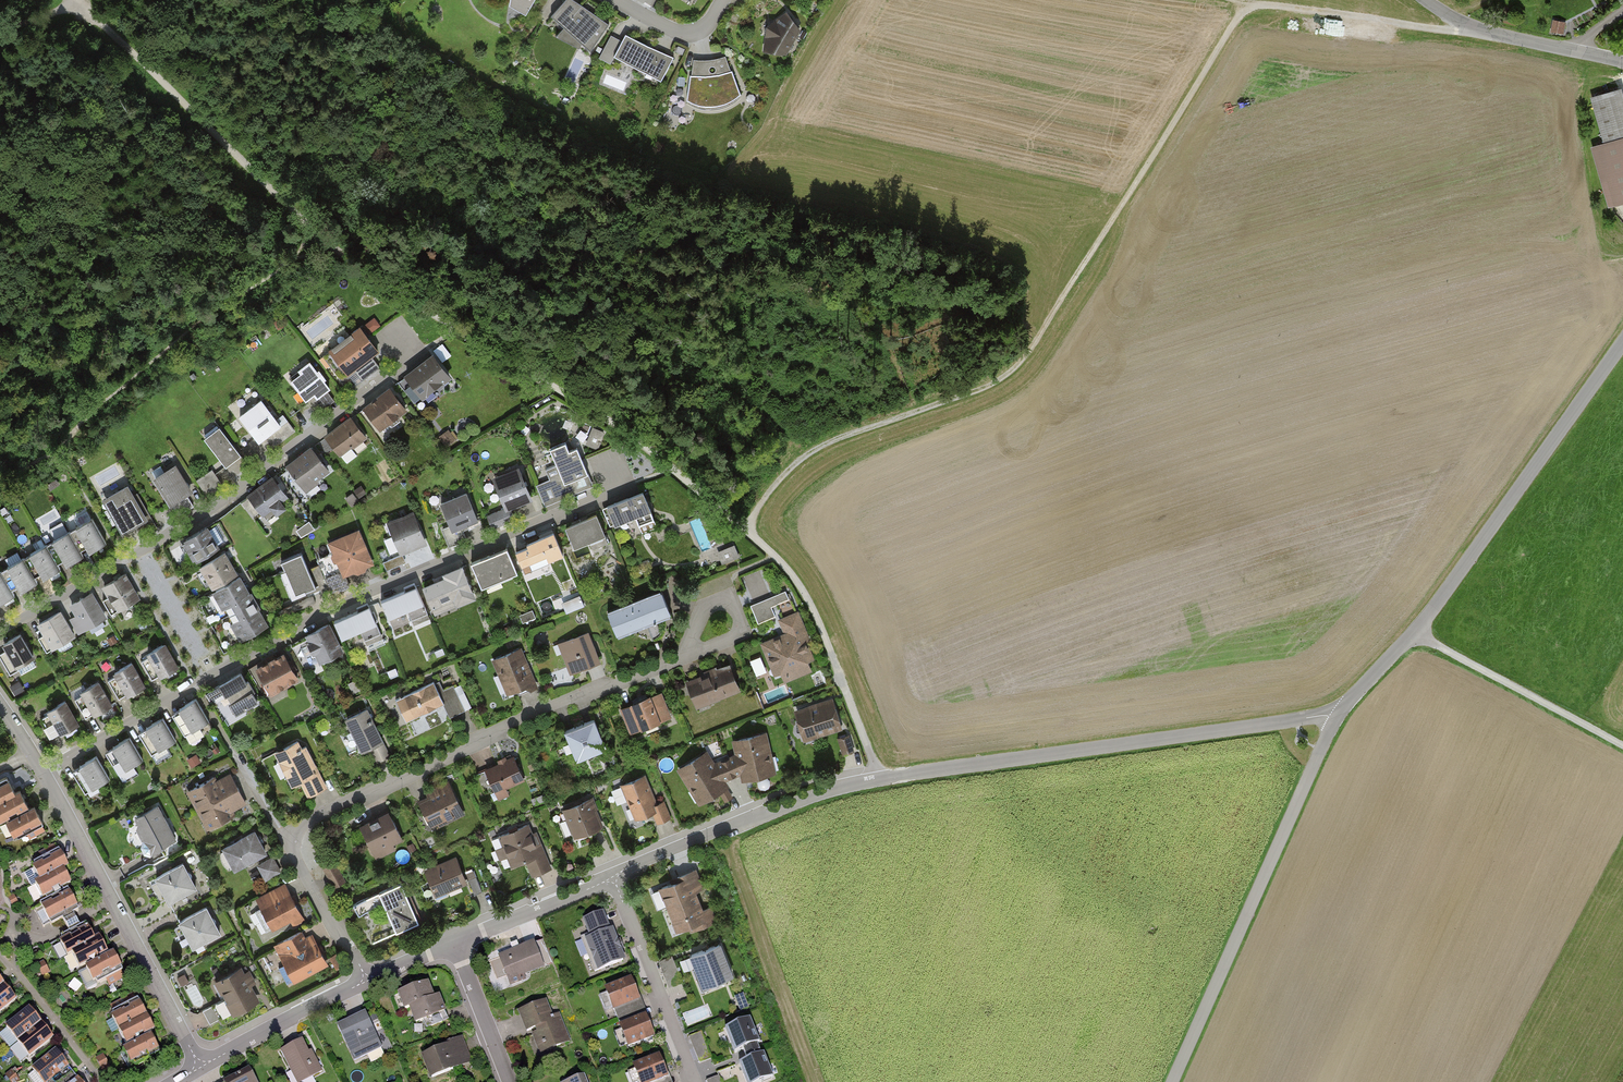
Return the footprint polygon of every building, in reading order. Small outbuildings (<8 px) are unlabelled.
[(513,6),(531,16),(540,0),(514,0),(513,6)] [(556,16),(593,50),(610,25),(575,0),(572,0),(556,16)] [(791,13),(767,28),(763,51),(787,55),(802,29),(791,13)] [(1553,19),(1550,33),(1564,35),(1566,21),(1553,19)] [(675,58),(628,35),(616,59),(664,82),(675,58)] [(725,59),(696,61),(685,103),(698,114),(715,115),(730,111),(740,102),(725,59)] [(1622,199),(1622,116),(1615,88),(1593,94),(1608,144),(1598,147),(1614,202),(1622,199)] [(365,320),(371,329),(380,324),(375,314),(365,320)] [(332,350),(350,374),(383,350),(365,326),(332,350)] [(408,377),(427,400),(455,377),(437,354),(408,377)] [(317,395),(320,399),(334,388),(313,361),(301,371),(303,373),(293,381),(310,401),(317,395)] [(368,408),(385,430),(410,410),(393,388),(368,408)] [(260,442),(284,426),(265,399),(241,415),(260,442)] [(328,437),(343,458),(369,438),(354,418),(328,437)] [(582,423),(581,442),(602,444),(603,425),(582,423)] [(207,438),(228,467),(244,455),(223,426),(207,438)] [(536,485),(546,507),(595,486),(579,450),(573,452),(569,443),(551,451),(557,466),(546,471),(550,480),(536,485)] [(317,447),(289,466),(307,492),(335,472),(317,447)] [(155,478),(173,506),(195,492),(177,464),(155,478)] [(206,492),(223,482),(214,466),(197,476),(206,492)] [(494,480),(507,512),(535,501),(522,468),(494,480)] [(294,504),(274,476),(248,495),(268,522),(294,504)] [(106,499),(125,533),(152,517),(133,484),(106,499)] [(648,491),(609,508),(619,533),(659,517),(648,491)] [(443,503),(455,531),(481,521),(470,493),(443,503)] [(388,523),(401,555),(428,544),(415,512),(388,523)] [(600,514),(567,528),(576,549),(609,535),(600,514)] [(77,526),(91,550),(106,542),(92,518),(77,526)] [(302,534),(315,528),(312,522),(300,527),(302,534)] [(53,541),(67,565),(83,556),(69,532),(68,532),(63,523),(50,531),(55,540),(53,541)] [(186,540),(198,560),(219,548),(207,527),(186,540)] [(329,542),(344,578),(375,565),(360,529),(329,542)] [(558,535),(518,552),(527,573),(567,556),(558,535)] [(736,544),(717,552),(723,566),(742,558),(736,544)] [(32,553),(46,578),(60,569),(46,545),(32,553)] [(475,563),(486,590),(522,575),(510,548),(475,563)] [(202,567),(213,586),(238,571),(226,552),(202,567)] [(280,562),(295,599),(319,590),(304,552),(280,562)] [(9,566),(23,591),(38,583),(24,558),(9,566)] [(447,577),(424,587),(432,606),(455,597),(457,603),(473,597),(461,567),(445,574),(447,577)] [(1,604),(15,596),(1,571),(0,572),(0,603),(1,604)] [(128,573),(103,587),(118,613),(142,600),(128,573)] [(225,607),(244,639),(268,625),(256,605),(251,597),(240,578),(210,596),(219,611),(225,607)] [(385,601),(393,620),(428,605),(420,587),(385,601)] [(611,612),(622,638),(676,616),(665,591),(611,612)] [(786,591),(750,606),(758,626),(776,618),(772,609),(790,601),(786,591)] [(78,634),(107,618),(93,592),(70,605),(76,616),(70,619),(78,634)] [(339,621),(346,639),(381,625),(374,607),(339,621)] [(76,638),(62,611),(40,623),(55,650),(76,638)] [(762,642),(779,685),(819,669),(808,642),(811,640),(800,612),(779,620),(784,633),(762,642)] [(321,665),(345,653),(331,624),(306,636),(321,665)] [(560,646),(572,675),(603,663),(591,633),(560,646)] [(5,645),(18,669),(37,658),(24,635),(5,645)] [(140,661),(153,685),(181,670),(168,646),(140,661)] [(493,661),(507,697),(538,685),(523,649),(493,661)] [(259,670),(273,696),(301,681),(286,655),(259,670)] [(107,679),(121,703),(148,688),(135,664),(107,679)] [(690,689),(698,710),(743,692),(735,672),(690,689)] [(245,673),(222,686),(240,717),(262,704),(245,673)] [(75,697),(88,721),(116,706),(102,682),(75,697)] [(395,701),(406,723),(443,705),(450,719),(465,712),(458,696),(465,693),(461,685),(454,688),(452,686),(443,690),(439,682),(434,685),(433,682),(395,701)] [(622,711),(632,735),(674,718),(664,694),(622,711)] [(797,711),(805,742),(847,731),(838,699),(797,711)] [(42,716),(55,740),(82,725),(69,701),(42,716)] [(198,701),(173,714),(187,740),(212,726),(198,701)] [(371,709),(349,720),(365,755),(388,745),(371,709)] [(164,719),(139,733),(153,758),(178,745),(164,719)] [(564,732),(577,761),(606,749),(594,720),(564,732)] [(726,786),(722,781),(743,772),(745,779),(753,777),(774,772),(765,735),(736,741),(738,754),(713,764),(706,754),(679,768),(701,802),(716,792),(726,786)] [(848,736),(839,739),(843,754),(853,751),(848,736)] [(130,738),(106,751),(120,777),(144,764),(130,738)] [(305,741),(277,754),(294,788),(301,785),(308,799),(328,790),(305,741)] [(97,756),(73,770),(87,795),(111,782),(97,756)] [(486,771),(495,793),(525,780),(516,758),(486,771)] [(245,804),(240,795),(234,783),(230,775),(217,782),(215,779),(191,791),(210,828),(234,816),(231,811),(245,804)] [(0,823),(6,821),(14,837),(42,822),(33,806),(29,808),(20,790),(16,792),(7,777),(0,781),(0,822),(0,823)] [(625,786),(638,819),(661,810),(647,777),(625,786)] [(421,805),(435,832),(466,816),(452,789),(421,805)] [(577,838),(605,827),(594,798),(565,810),(577,838)] [(177,841),(159,806),(133,819),(152,855),(177,841)] [(361,827),(374,854),(404,841),(391,813),(361,827)] [(566,817),(561,819),(567,834),(572,832),(566,817)] [(532,877),(553,869),(533,823),(492,839),(506,872),(527,864),(532,877)] [(258,832),(225,848),(237,872),(270,855),(258,832)] [(64,893),(62,888),(70,884),(70,883),(67,877),(63,870),(67,867),(64,861),(59,851),(31,866),(39,882),(35,884),(42,897),(42,898),(45,897),(48,901),(40,905),(42,910),(50,925),(73,914),(78,911),(70,896),(68,891),(64,893)] [(334,859),(321,865),(333,888),(345,882),(334,859)] [(425,872),(437,899),(468,886),(457,859),(425,872)] [(185,863),(158,878),(172,904),(200,890),(185,863)] [(480,889),(473,871),(466,875),(473,892),(480,889)] [(682,937),(719,922),(698,872),(662,887),(682,937)] [(353,904),(359,914),(384,904),(396,932),(419,922),(401,883),(353,904)] [(301,918),(284,885),(256,899),(274,932),(301,918)] [(208,907),(181,922),(195,948),(222,934),(208,907)] [(602,974),(629,963),(616,930),(613,931),(606,914),(586,922),(593,940),(589,941),(602,974)] [(69,956),(73,954),(80,968),(85,965),(95,985),(122,971),(118,961),(114,955),(109,957),(100,939),(99,939),(95,942),(86,925),(82,928),(60,939),(69,956)] [(575,937),(588,934),(586,925),(573,928),(575,937)] [(300,932),(284,941),(287,947),(280,951),(287,963),(278,967),(287,984),(327,963),(312,934),(304,938),(300,932)] [(547,969),(536,942),(500,957),(511,983),(547,969)] [(707,989),(738,977),(725,944),(694,957),(707,989)] [(241,969),(219,980),(227,998),(203,1010),(210,1023),(256,999),(249,985),(254,982),(249,971),(243,974),(241,969)] [(618,1011),(644,1001),(635,979),(609,990),(618,1011)] [(16,1000),(9,992),(0,980),(0,1012),(16,1000)] [(405,992),(399,994),(406,1011),(411,1009),(417,1023),(445,1011),(441,1001),(439,998),(435,999),(428,982),(405,992)] [(112,1013),(130,1048),(124,1051),(133,1067),(160,1053),(158,1049),(150,1033),(155,1030),(152,1023),(139,999),(135,1001),(112,1013)] [(540,1053),(571,1041),(563,1021),(556,1023),(549,1002),(520,1012),(528,1033),(532,1032),(540,1053)] [(6,1028),(29,1057),(53,1038),(45,1029),(35,1016),(30,1009),(6,1028)] [(368,1013),(337,1027),(354,1065),(385,1052),(368,1013)] [(753,1016),(726,1027),(735,1052),(763,1042),(753,1016)] [(633,1050),(659,1039),(650,1017),(624,1028),(633,1050)] [(701,1033),(689,1038),(700,1064),(712,1059),(701,1033)] [(281,1053),(296,1081),(306,1081),(324,1073),(307,1040),(281,1053)] [(423,1058),(431,1080),(473,1063),(464,1042),(423,1058)] [(738,1060),(746,1081),(755,1081),(775,1075),(766,1049),(738,1060)] [(64,1061),(56,1051),(33,1070),(42,1081),(81,1081),(80,1081),(64,1061)] [(673,1076),(664,1054),(638,1065),(645,1081),(659,1081),(673,1076)] [(640,1081),(636,1068),(628,1071),(631,1081),(639,1081),(640,1081)] [(250,1070),(229,1081),(258,1081),(250,1070)]
